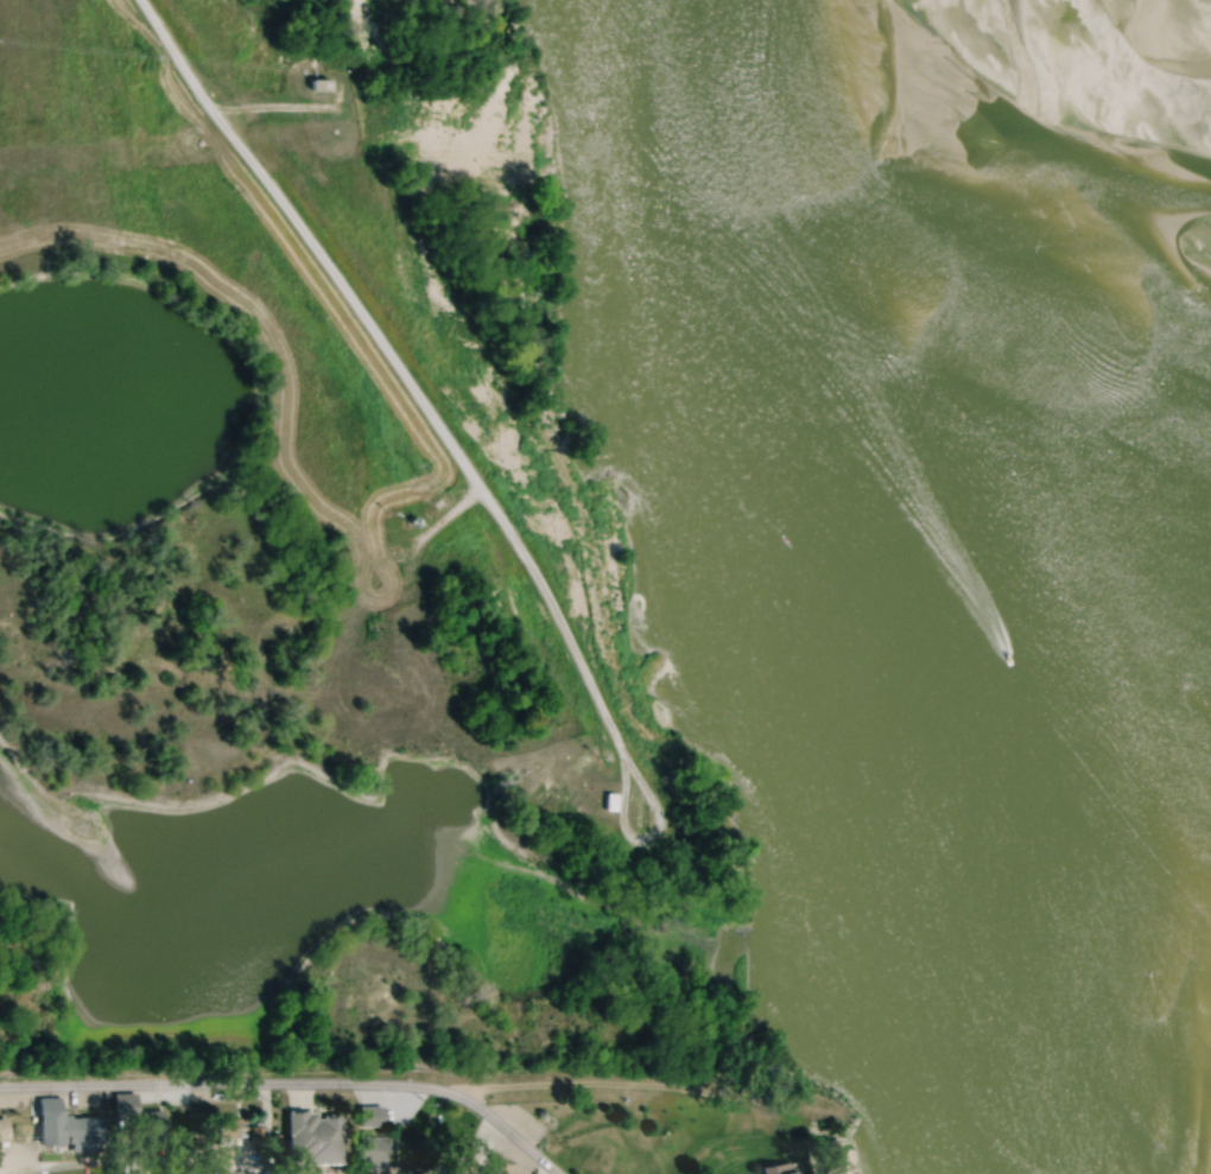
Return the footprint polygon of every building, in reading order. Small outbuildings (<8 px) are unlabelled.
[(310,92),(331,92),(331,80),(310,80),(310,92)] [(617,795),(607,795),(606,811),(616,811),(617,795)] [(60,1097),(35,1097),(35,1143),(69,1143),(69,1150),(97,1150),(97,1116),(60,1116),(60,1097)] [(339,1164),(339,1115),(313,1115),(313,1111),(284,1111),(284,1164),(339,1164)] [(212,1118),(212,1144),(235,1144),(235,1118),(212,1118)] [(456,1146),(444,1173),(472,1173),(480,1156),(456,1146)] [(757,1166),(758,1173),(789,1173),(787,1162),(757,1166)]
